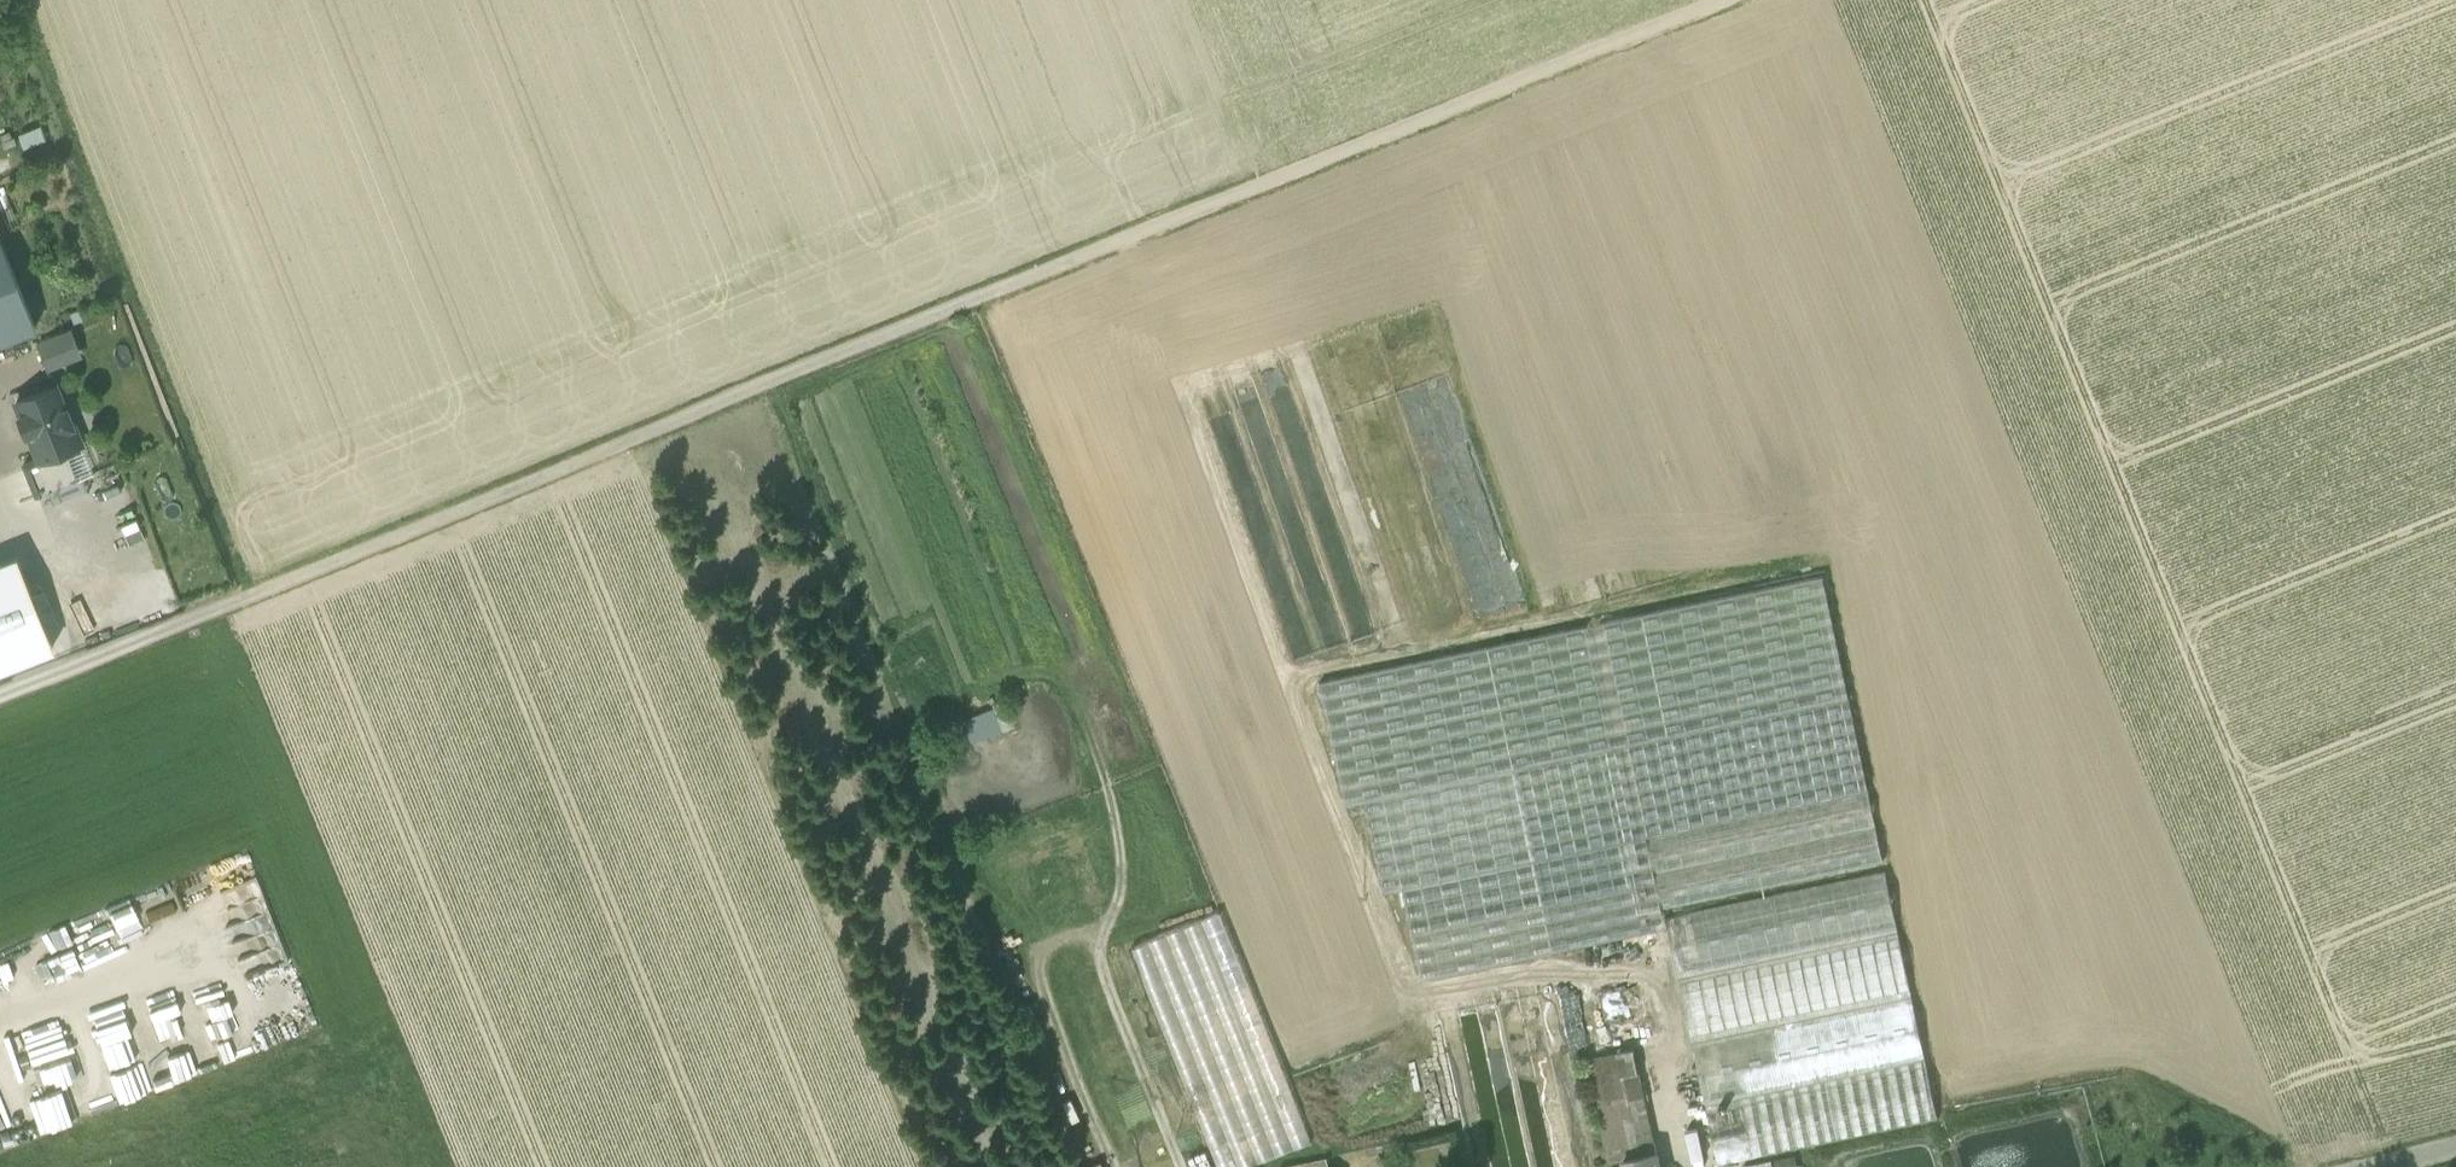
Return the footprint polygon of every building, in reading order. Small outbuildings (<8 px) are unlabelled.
[(35,325),(0,239),(0,339),(35,325)] [(65,332),(37,343),(47,367),(75,356),(65,332)] [(54,385),(16,401),(21,414),(18,415),(25,433),(28,431),(39,457),(39,459),(64,449),(79,443),(64,404),(62,405),(54,385)] [(64,449),(39,459),(39,457),(23,463),(36,496),(76,480),(64,449)] [(0,562),(0,667),(52,646),(16,556),(0,562)] [(1885,871),(1666,917),(1664,911),(1663,911),(1662,908),(1883,861),(1823,576),(1319,683),(1346,806),(1364,802),(1384,892),(1403,888),(1422,979),(1668,927),(1718,1164),(1938,1119),(1885,871)] [(1012,724),(1003,701),(992,705),(993,709),(963,721),(971,741),(1012,724)] [(1220,912),(1131,947),(1218,1166),(1248,1166),(1312,1141),(1220,912)] [(1634,1048),(1587,1057),(1597,1105),(1644,1095),(1634,1048)] [(1597,1105),(1609,1161),(1625,1158),(1626,1166),(1659,1166),(1644,1095),(1597,1105)] [(1291,1166),(1329,1166),(1326,1156),(1291,1166)]
